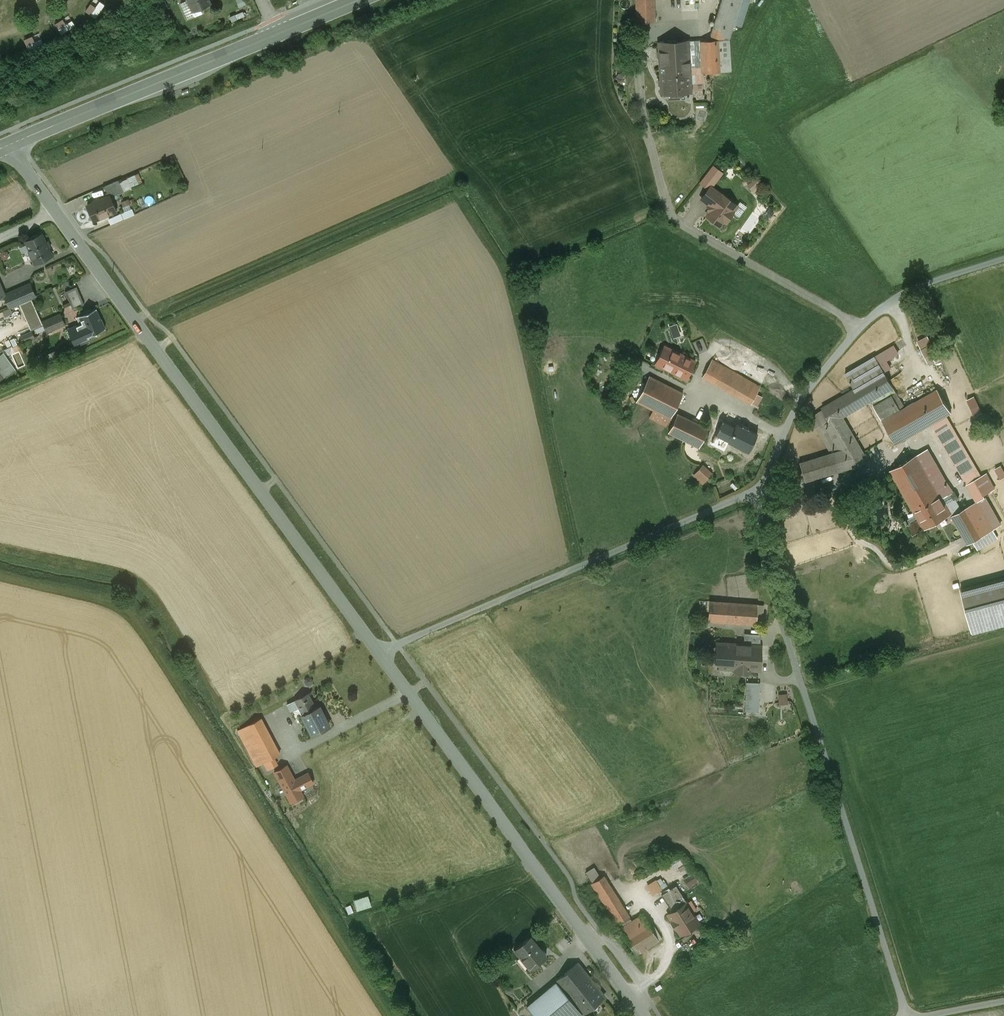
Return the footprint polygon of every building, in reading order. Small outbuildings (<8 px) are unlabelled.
[(209,0),(187,0),(192,12),(211,4),(209,0)] [(635,22),(654,22),(653,0),(635,0),(635,22)] [(711,40),(719,40),(720,72),(730,71),(728,38),(733,24),(741,0),(721,0),(710,34),(711,40)] [(733,24),(740,27),(749,0),(741,0),(733,24)] [(700,40),(693,41),(693,48),(689,48),(689,61),(701,60),(700,40)] [(700,40),(701,60),(701,73),(720,72),(719,40),(711,40),(700,40)] [(693,41),(658,42),(661,93),(691,92),(690,73),(689,61),(689,48),(693,48),(693,41)] [(701,60),(689,61),(690,73),(701,73),(701,60)] [(722,172),(713,166),(702,181),(710,187),(722,172)] [(762,185),(755,178),(747,186),(754,193),(762,185)] [(119,180),(104,186),(107,194),(115,190),(117,194),(124,191),(119,180)] [(721,195),(710,187),(701,199),(710,206),(710,211),(707,215),(720,224),(723,220),(726,223),(733,213),(730,211),(735,204),(729,200),(731,198),(723,193),(721,195)] [(110,196),(102,199),(108,214),(116,211),(110,196)] [(102,199),(87,206),(94,220),(108,214),(102,199)] [(112,222),(135,213),(133,208),(110,217),(112,222)] [(42,234),(25,241),(26,242),(30,250),(28,251),(28,252),(34,264),(52,255),(48,248),(50,247),(47,241),(46,242),(42,234)] [(26,242),(19,246),(23,255),(28,252),(28,251),(30,250),(26,242)] [(30,284),(5,295),(5,296),(10,307),(12,306),(32,297),(36,296),(30,284)] [(77,286),(65,291),(73,309),(84,304),(77,286)] [(32,297),(12,306),(19,324),(27,321),(31,330),(44,325),(42,322),(32,297)] [(96,309),(76,317),(80,324),(85,337),(89,336),(105,329),(104,327),(101,319),(100,319),(96,309)] [(42,322),(44,325),(47,332),(65,324),(61,314),(42,322)] [(80,324),(69,329),(76,346),(90,340),(89,336),(85,337),(80,324)] [(923,348),(931,363),(940,359),(932,343),(923,348)] [(19,344),(13,347),(15,352),(22,349),(20,344),(19,344)] [(0,356),(0,370),(5,377),(16,369),(8,359),(11,357),(9,355),(15,352),(13,347),(12,345),(2,350),(4,353),(0,356)] [(695,362),(664,347),(656,364),(686,379),(695,362)] [(56,351),(46,355),(49,361),(59,356),(56,351)] [(845,374),(854,389),(884,372),(875,356),(845,374)] [(711,381),(712,381),(712,380),(720,366),(711,361),(703,376),(704,377),(704,376),(711,380),(711,381)] [(759,388),(720,366),(712,380),(712,381),(751,404),(759,388)] [(823,409),(811,416),(832,453),(842,470),(850,468),(851,469),(868,460),(844,419),(844,416),(871,401),(893,387),(884,372),(854,389),(822,408),(823,409)] [(670,418),(674,420),(677,414),(673,412),(683,394),(649,377),(637,401),(654,410),(661,414),(670,418)] [(893,387),(871,401),(883,421),(905,408),(893,387)] [(905,408),(883,421),(896,444),(932,424),(946,415),(951,412),(938,390),(905,408)] [(977,415),(984,411),(977,394),(969,398),(977,415)] [(650,417),(657,421),(661,414),(654,410),(650,417)] [(666,426),(670,418),(661,414),(657,421),(666,426)] [(674,420),(669,432),(684,440),(699,447),(708,429),(677,414),(674,420)] [(946,415),(932,424),(967,485),(981,477),(981,476),(946,415)] [(735,428),(722,422),(716,434),(728,441),(748,451),(757,434),(736,424),(735,428)] [(728,441),(716,434),(713,440),(714,442),(723,447),(726,446),(728,441)] [(936,488),(946,483),(927,449),(917,455),(936,488)] [(804,481),(842,470),(832,453),(799,463),(804,481)] [(951,514),(951,513),(942,498),(936,488),(917,455),(890,470),(915,514),(924,529),(951,514)] [(711,474),(702,466),(694,475),(703,483),(711,474)] [(986,473),(981,476),(981,477),(967,485),(977,502),(978,502),(984,498),(983,495),(995,488),(986,473)] [(946,483),(936,488),(942,498),(952,493),(946,483)] [(984,498),(978,502),(993,529),(1001,525),(985,497),(984,498)] [(993,529),(978,502),(977,502),(968,507),(952,516),(951,513),(951,514),(952,517),(953,517),(968,544),(993,529)] [(913,535),(924,529),(915,514),(904,520),(913,535)] [(961,589),(973,632),(1003,623),(1003,578),(961,589)] [(726,602),(709,601),(708,621),(725,622),(726,602)] [(757,605),(726,602),(725,622),(756,624),(757,605)] [(744,633),(744,644),(760,645),(761,634),(744,633)] [(744,644),(717,642),(715,668),(760,671),(760,645),(744,644)] [(759,682),(747,682),(746,708),(758,708),(759,682)] [(788,692),(780,693),(780,704),(789,704),(788,692)] [(302,714),(316,707),(308,693),(286,704),(290,711),(298,707),(302,714)] [(316,707),(302,714),(312,734),(329,726),(319,706),(316,707)] [(262,717),(237,730),(256,766),(280,754),(262,717)] [(286,765),(274,771),(291,802),(302,795),(299,789),(313,782),(308,772),(294,780),(286,765)] [(592,879),(601,874),(596,866),(588,870),(592,879)] [(690,886),(700,880),(694,871),(685,877),(690,886)] [(601,878),(592,884),(617,924),(629,917),(608,883),(604,876),(601,878)] [(658,878),(647,884),(654,895),(664,888),(658,878)] [(686,903),(686,904),(687,904),(676,885),(661,895),(672,912),(686,903)] [(351,900),(353,910),(373,907),(371,896),(351,900)] [(686,904),(686,903),(672,912),(668,914),(672,922),(676,928),(681,934),(698,923),(686,904)] [(642,914),(620,929),(636,954),(659,940),(651,927),(642,914)] [(654,925),(651,927),(659,940),(662,938),(654,925)] [(514,949),(521,957),(522,956),(531,967),(530,968),(530,969),(546,956),(530,936),(514,949)] [(521,957),(517,960),(526,971),(530,968),(531,967),(522,956),(521,957)] [(556,980),(557,981),(582,1013),(583,1014),(605,996),(578,963),(556,980)] [(527,1006),(535,1015),(579,1015),(582,1014),(583,1014),(582,1013),(557,981),(556,983),(527,1006)]
